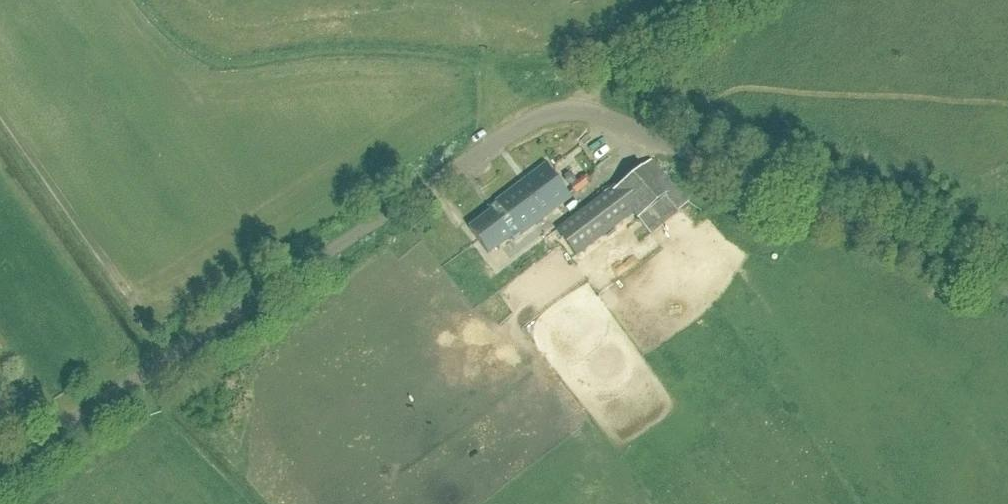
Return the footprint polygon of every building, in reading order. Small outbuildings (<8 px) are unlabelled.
[(577,256),(624,221),(633,214),(650,235),(685,206),(690,202),(653,161),(608,195),(606,192),(571,216),(566,209),(554,218),(559,226),(556,229),(577,256)] [(469,229),(488,255),(510,238),(513,241),(571,198),(546,165),(488,209),(491,212),(469,229)]
